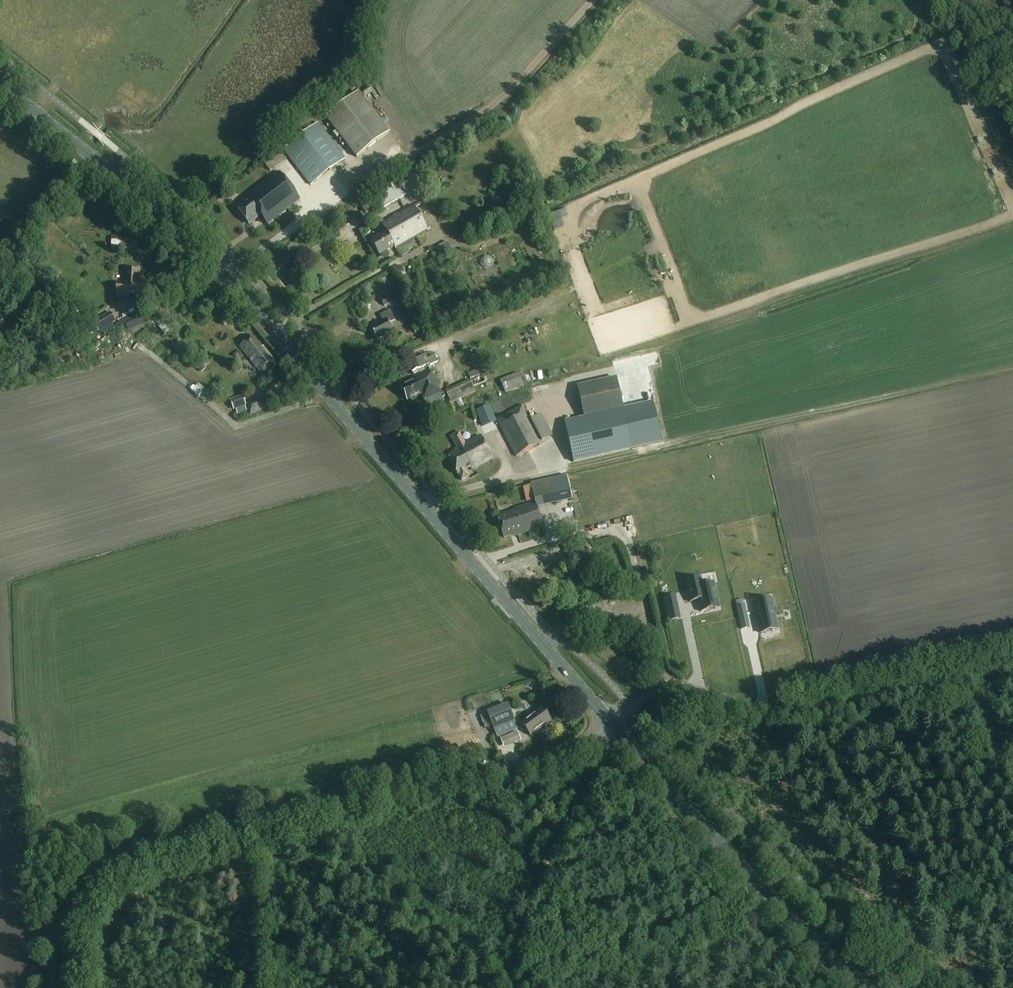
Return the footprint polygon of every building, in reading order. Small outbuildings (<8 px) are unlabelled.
[(385,87),(380,90),(393,107),(397,104),(385,87)] [(325,118),(356,158),(389,133),(359,92),(325,118)] [(345,158),(318,123),(282,151),(309,186),(345,158)] [(279,150),(268,158),(275,167),(285,159),(279,150)] [(373,197),(367,201),(373,210),(379,207),(381,211),(406,196),(422,187),(413,171),(397,181),(397,180),(372,196),(373,197)] [(267,223),(299,198),(278,172),(246,197),(248,199),(236,208),(249,224),(260,215),(267,223)] [(302,182),(298,184),(302,194),(307,192),(302,182)] [(428,230),(413,206),(381,225),(384,231),(370,239),(380,255),(394,247),(395,249),(428,230)] [(332,226),(329,221),(320,227),(323,232),(332,226)] [(125,298),(125,295),(138,295),(140,268),(125,267),(124,283),(116,283),(115,297),(125,298)] [(401,267),(395,270),(404,287),(410,284),(401,267)] [(380,299),(384,307),(394,302),(388,291),(383,293),(385,297),(380,299)] [(395,320),(390,311),(380,316),(382,321),(369,327),(375,339),(392,331),(388,324),(395,320)] [(110,312),(92,323),(98,332),(116,321),(110,312)] [(266,379),(281,366),(263,347),(261,348),(252,338),(240,348),(266,379)] [(173,346),(181,356),(188,350),(180,340),(173,346)] [(426,355),(407,363),(411,372),(430,364),(426,355)] [(174,364),(169,372),(177,378),(182,370),(174,364)] [(471,382),(473,387),(485,382),(480,369),(467,374),(471,382)] [(423,400),(424,399),(428,408),(442,402),(429,372),(413,379),(414,381),(400,387),(406,400),(420,394),(423,400)] [(501,380),(505,394),(524,387),(520,374),(501,380)] [(577,386),(584,417),(623,408),(616,377),(577,386)] [(574,397),(573,383),(557,384),(558,398),(574,397)] [(452,410),(475,399),(471,389),(447,399),(452,410)] [(246,403),(251,415),(266,410),(262,397),(246,403)] [(515,457),(541,444),(521,406),(495,419),(515,457)] [(565,422),(574,463),(632,450),(623,409),(565,422)] [(542,415),(530,421),(541,443),(552,437),(542,415)] [(459,432),(450,437),(457,448),(454,450),(455,452),(447,456),(461,481),(470,476),(467,471),(470,469),(472,472),(493,460),(480,435),(465,443),(459,432)] [(567,475),(549,479),(554,502),(572,498),(567,475)] [(516,511),(497,517),(504,538),(517,534),(517,536),(543,527),(535,502),(515,509),(516,511)] [(741,543),(756,542),(755,532),(740,533),(741,543)] [(605,555),(617,571),(623,566),(611,550),(605,555)] [(719,608),(713,583),(702,585),(700,578),(686,581),(690,602),(699,601),(701,612),(719,608)] [(676,595),(663,598),(665,608),(678,605),(676,595)] [(776,596),(760,600),(767,631),(784,627),(776,596)] [(746,614),(744,604),(736,606),(739,616),(746,614)] [(496,738),(516,729),(505,706),(486,714),(496,738)] [(471,720),(478,719),(478,709),(470,709),(471,720)] [(531,738),(539,732),(550,724),(540,710),(521,724),(531,738)] [(517,731),(500,738),(504,747),(521,740),(517,731)]
